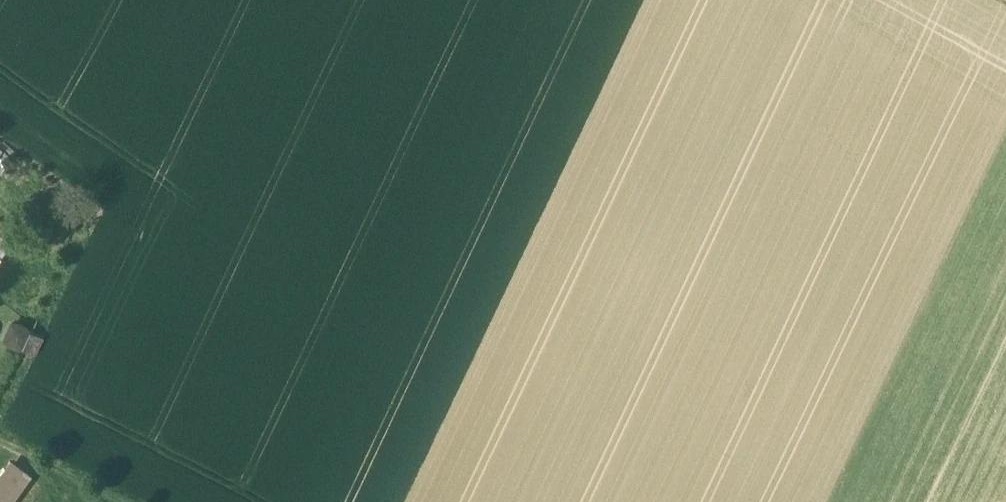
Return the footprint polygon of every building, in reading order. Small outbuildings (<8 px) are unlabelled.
[(44,337),(31,331),(23,348),(36,355),(44,337)] [(0,481),(0,501),(10,501),(29,475),(13,463),(0,481)]
